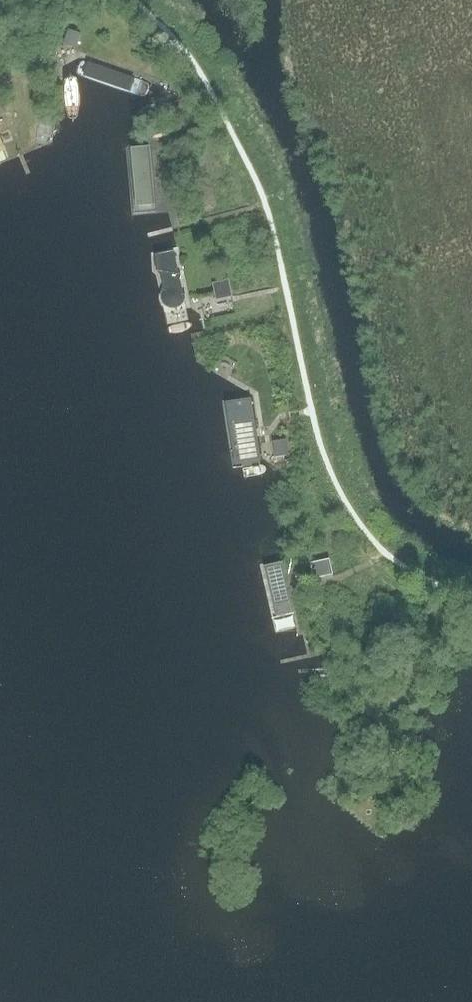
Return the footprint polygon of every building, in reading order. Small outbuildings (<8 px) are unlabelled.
[(80,37),(68,33),(65,43),(77,46),(80,37)] [(76,76),(145,96),(150,92),(153,85),(150,78),(82,57),(73,62),(71,67),(76,76)] [(44,125),(50,125),(54,122),(55,117),(52,112),(46,112),(42,115),(41,120),(44,125)] [(135,210),(167,209),(166,144),(134,144),(135,210)] [(173,255),(150,262),(165,316),(189,309),(173,255)] [(226,282),(212,285),(215,301),(230,298),(226,282)] [(258,391),(237,395),(245,444),(266,441),(258,391)] [(287,435),(277,437),(280,453),(290,451),(287,435)] [(311,575),(319,574),(317,562),(309,563),(311,575)] [(278,572),(257,576),(269,634),(290,630),(278,572)]
